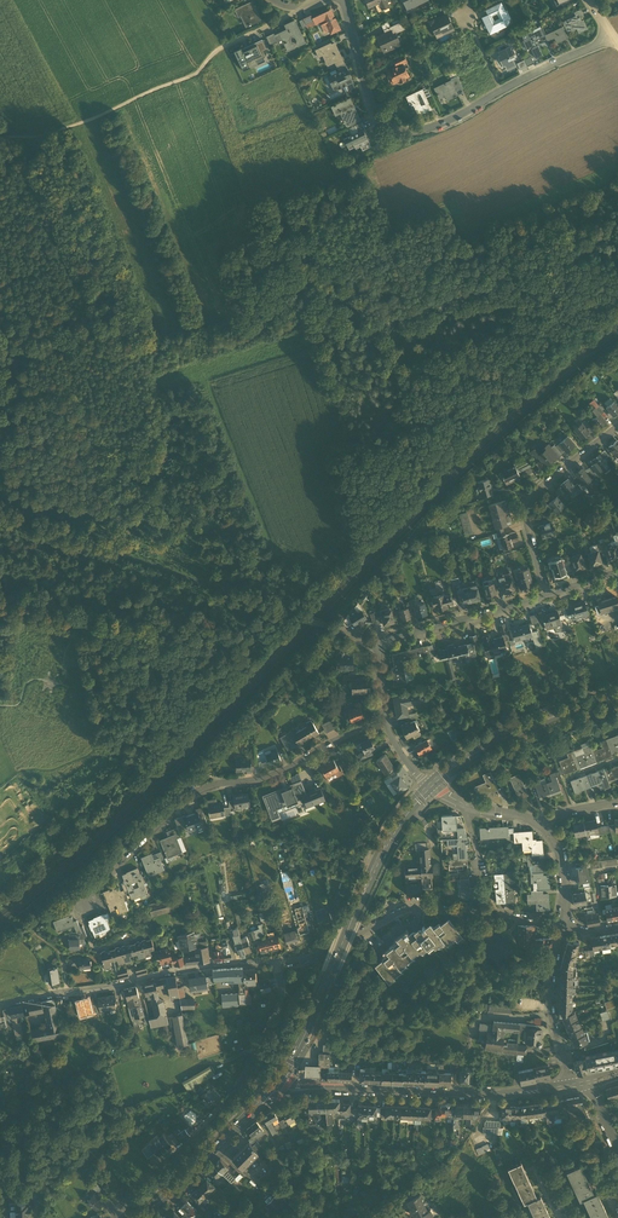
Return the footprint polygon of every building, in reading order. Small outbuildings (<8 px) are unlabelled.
[(383,11),(389,8),(387,3),(388,3),(390,2),(389,0),(365,0),(368,8),(379,3),(383,11)] [(407,10),(428,0),(402,0),(407,10)] [(490,7),(493,12),(504,7),(501,2),(490,7)] [(379,3),(368,8),(369,9),(379,4),(382,11),(383,11),(379,3)] [(441,6),(444,12),(450,10),(447,3),(441,6)] [(242,16),(247,26),(261,20),(254,4),(247,7),(246,4),(235,10),(239,17),(242,16)] [(481,18),(490,35),(507,27),(504,20),(509,18),(504,7),(493,12),(488,15),(481,18)] [(576,16),(577,18),(580,17),(584,16),(581,9),(574,13),(576,16)] [(329,30),(331,34),(340,30),(333,14),(332,14),(330,13),(329,11),(329,10),(313,18),(316,24),(320,22),(324,31),(325,32),(329,30)] [(299,21),(303,29),(307,27),(307,28),(308,28),(315,24),(311,16),(303,19),(299,21)] [(437,33),(438,36),(452,29),(451,27),(452,26),(448,18),(447,18),(446,16),(432,22),(433,25),(431,26),(435,34),(437,33)] [(576,28),(579,33),(588,29),(583,20),(582,21),(580,17),(577,18),(576,16),(563,22),(565,26),(567,31),(574,28),(576,28)] [(284,44),(288,51),(295,47),(293,44),(291,44),(290,40),(291,37),(292,36),(296,37),(297,41),(297,43),(298,46),(305,42),(295,21),(285,25),(287,30),(288,31),(286,32),(285,31),(279,34),(281,39),(282,39),(284,44)] [(320,22),(316,24),(320,33),(324,31),(320,22)] [(384,46),(387,51),(395,47),(401,45),(397,37),(394,38),(393,35),(405,29),(402,22),(400,23),(393,26),(390,27),(384,30),(385,34),(377,38),(382,47),(384,46)] [(381,25),(384,30),(390,27),(388,22),(381,25)] [(535,40),(545,35),(540,26),(532,30),(533,32),(529,33),(528,32),(526,33),(527,34),(522,37),(524,40),(524,41),(525,41),(528,48),(529,50),(532,49),(532,47),(537,45),(535,40)] [(561,28),(567,39),(570,37),(567,31),(565,26),(561,28)] [(561,28),(545,35),(548,41),(554,38),(557,43),(567,39),(561,28)] [(266,37),(270,45),(278,41),(275,35),(274,33),(266,37)] [(279,34),(275,35),(278,41),(270,45),(279,45),(284,44),(282,39),(281,39),(279,34)] [(242,49),(243,52),(246,50),(252,47),(252,45),(263,40),(262,39),(242,49)] [(241,48),(234,51),(243,71),(251,68),(249,64),(263,57),(265,56),(263,51),(267,49),(263,40),(252,45),(252,47),(246,50),(247,51),(243,53),(243,52),(242,49),(241,48)] [(524,41),(524,40),(519,42),(523,51),(528,48),(525,41),(524,41)] [(325,59),(328,65),(334,62),(342,58),(341,58),(337,48),(334,44),(331,45),(330,44),(316,51),(319,56),(325,54),(327,58),(325,59)] [(505,62),(509,69),(516,65),(513,59),(513,58),(515,57),(510,47),(501,52),(502,55),(499,57),(502,63),(505,62)] [(393,59),(397,67),(403,64),(407,63),(403,55),(393,59)] [(251,68),(265,61),(263,57),(249,64),(251,68)] [(526,59),(524,60),(528,66),(534,63),(531,57),(526,59)] [(334,62),(337,68),(345,63),(342,58),(341,58),(342,58),(334,62)] [(520,70),(528,66),(524,60),(517,64),(520,70)] [(348,70),(345,63),(337,68),(339,72),(347,69),(347,70),(348,70)] [(394,83),(399,81),(400,81),(402,82),(404,81),(405,79),(405,78),(409,76),(403,64),(397,67),(389,71),(392,78),(394,83)] [(337,89),(343,86),(352,82),(353,82),(349,74),(348,75),(346,72),(348,71),(347,70),(347,69),(339,72),(337,73),(332,76),(329,77),(332,83),(334,82),(337,89)] [(327,85),(332,83),(329,77),(327,74),(323,77),(327,85)] [(452,80),(456,87),(461,84),(457,76),(451,79),(452,80)] [(446,96),(447,100),(458,95),(456,91),(454,87),(456,87),(452,80),(435,89),(438,96),(444,93),(446,96)] [(355,88),(352,82),(343,86),(346,92),(355,88)] [(422,90),(425,96),(430,94),(427,87),(424,89),(421,90),(422,90)] [(415,104),(420,115),(431,109),(425,96),(422,90),(408,97),(412,105),(415,104)] [(341,112),(348,126),(351,124),(360,120),(359,119),(355,110),(354,110),(353,107),(354,106),(350,99),(332,107),(336,115),(341,112)] [(352,127),(355,126),(362,123),(362,122),(360,119),(359,119),(360,120),(351,124),(352,127)] [(324,123),(317,126),(320,132),(326,129),(324,123)] [(365,130),(362,123),(355,126),(359,132),(361,131),(361,132),(365,130)] [(355,126),(352,127),(349,129),(352,136),(359,132),(355,126)] [(361,146),(363,151),(367,148),(366,146),(370,144),(365,134),(364,133),(362,134),(361,132),(361,131),(359,132),(352,136),(344,139),(348,146),(354,143),(355,147),(356,148),(361,146)] [(610,355),(613,359),(617,356),(616,355),(617,354),(617,350),(610,355)] [(604,403),(607,407),(614,401),(611,398),(604,403)] [(613,417),(617,413),(617,407),(614,401),(607,407),(606,407),(613,417)] [(598,428),(599,428),(600,428),(600,427),(601,427),(607,422),(600,414),(599,413),(599,414),(596,416),(592,419),(597,426),(597,427),(598,428)] [(582,423),(586,429),(590,426),(585,420),(581,423),(582,423)] [(579,436),(581,439),(585,436),(589,433),(586,429),(582,423),(581,423),(578,426),(576,424),(572,427),(574,429),(579,436)] [(566,452),(575,446),(568,437),(559,443),(561,446),(566,452)] [(617,457),(617,442),(617,441),(609,447),(617,457)] [(545,447),(547,449),(554,458),(555,460),(558,457),(559,458),(559,457),(551,447),(549,444),(545,447)] [(559,457),(562,455),(558,449),(555,446),(554,445),(551,447),(559,457)] [(561,446),(558,449),(562,455),(566,452),(561,446)] [(537,458),(538,457),(537,456),(542,453),(539,448),(536,448),(533,451),(533,453),(537,458)] [(546,464),(554,458),(547,449),(542,453),(537,456),(538,457),(541,462),(543,460),(546,464)] [(593,460),(595,463),(596,464),(601,470),(602,472),(603,472),(610,466),(605,459),(601,453),(593,460)] [(527,466),(528,468),(532,466),(526,458),(523,460),(526,466),(527,466)] [(517,471),(524,467),(526,467),(526,466),(523,460),(513,464),(514,466),(502,472),(504,477),(503,478),(506,484),(520,477),(517,471)] [(601,470),(596,464),(592,467),(597,473),(601,470)] [(588,469),(596,479),(600,476),(599,476),(597,473),(592,467),(592,466),(588,469)] [(581,483),(583,486),(592,479),(586,471),(583,468),(574,474),(576,477),(581,483)] [(593,481),(596,479),(588,469),(586,471),(592,479),(593,481)] [(566,493),(568,496),(576,490),(574,487),(568,479),(560,486),(561,487),(566,493)] [(481,491),(483,498),(486,497),(492,495),(490,491),(490,490),(489,487),(491,487),(490,484),(489,484),(488,480),(478,483),(479,486),(476,491),(480,493),(480,492),(481,491)] [(582,490),(578,485),(577,484),(574,487),(576,490),(579,493),(582,490)] [(562,496),(566,493),(561,487),(557,489),(562,496)] [(571,499),(568,496),(566,493),(562,496),(567,502),(571,499)] [(553,508),(556,513),(565,506),(558,497),(549,504),(553,508)] [(490,505),(497,528),(502,527),(507,525),(507,526),(511,524),(505,500),(501,502),(501,501),(490,505)] [(460,515),(466,536),(473,534),(467,513),(460,515)] [(539,527),(543,538),(550,536),(549,534),(555,532),(552,523),(539,527)] [(499,537),(499,538),(503,549),(503,550),(510,547),(513,546),(512,542),(518,541),(516,532),(505,536),(499,537)] [(611,559),(617,556),(617,548),(616,544),(615,541),(614,541),(610,542),(611,543),(606,544),(604,545),(606,550),(606,551),(607,551),(608,555),(609,554),(611,559)] [(589,547),(591,552),(598,550),(596,544),(589,547)] [(598,552),(598,550),(591,552),(588,553),(592,565),(602,562),(598,552)] [(573,570),(573,571),(580,568),(580,569),(585,567),(583,562),(580,554),(570,557),(573,564),(571,564),(573,570)] [(553,567),(556,576),(565,573),(563,566),(561,559),(560,557),(560,556),(555,558),(556,561),(550,563),(551,567),(553,567)] [(520,579),(522,587),(532,584),(528,569),(518,572),(517,572),(520,579)] [(451,580),(454,591),(457,590),(461,589),(460,585),(458,578),(451,580)] [(515,589),(512,579),(505,581),(500,582),(500,583),(500,584),(502,588),(503,593),(515,589)] [(493,583),(489,584),(483,585),(487,597),(492,596),(492,594),(496,593),(494,586),(493,583)] [(470,586),(467,588),(471,602),(476,600),(480,599),(477,588),(476,584),(470,586)] [(466,603),(471,602),(467,588),(463,589),(463,588),(461,589),(457,590),(458,593),(461,604),(465,603),(466,603)] [(448,607),(447,604),(445,596),(443,590),(437,591),(438,593),(432,595),(437,610),(448,607)] [(451,594),(445,596),(447,604),(453,603),(452,599),(451,594)] [(617,598),(616,598),(616,596),(602,601),(601,598),(597,600),(597,599),(598,605),(601,613),(601,614),(605,613),(605,611),(617,607),(617,598)] [(449,606),(450,608),(458,606),(456,598),(452,599),(453,603),(447,604),(448,607),(449,606)] [(569,618),(570,620),(573,619),(573,618),(588,613),(585,601),(570,606),(569,605),(565,606),(565,608),(567,614),(569,618)] [(415,607),(417,616),(427,614),(424,603),(415,605),(414,606),(415,607)] [(354,607),(348,614),(350,617),(358,612),(354,607)] [(399,610),(402,620),(410,618),(407,608),(405,608),(400,610),(399,610)] [(383,622),(384,624),(394,622),(391,610),(386,611),(385,609),(380,611),(381,615),(383,622)] [(361,610),(358,612),(350,617),(348,614),(345,618),(349,623),(350,622),(350,623),(352,621),(355,625),(358,623),(360,625),(365,622),(363,620),(366,618),(361,610)] [(561,610),(558,611),(546,615),(545,613),(541,614),(543,621),(544,621),(545,627),(554,624),(554,626),(562,624),(560,620),(559,616),(563,615),(561,610)] [(530,616),(532,624),(539,622),(537,616),(536,614),(530,616)] [(514,640),(514,641),(515,641),(531,636),(532,636),(531,632),(529,625),(529,624),(519,627),(519,625),(511,628),(514,640)] [(564,630),(562,624),(554,626),(557,632),(564,630)] [(538,630),(531,632),(532,636),(531,636),(531,639),(533,638),(535,648),(543,645),(538,630)] [(483,642),(487,655),(493,653),(506,650),(503,636),(490,639),(489,634),(483,636),(484,641),(483,642)] [(328,645),(331,642),(334,639),(330,635),(324,641),(328,645)] [(471,643),(471,644),(473,644),(478,643),(476,635),(469,636),(471,643)] [(337,636),(334,639),(331,642),(335,645),(340,639),(337,636)] [(471,643),(467,645),(470,657),(476,655),(475,649),(473,644),(471,644),(471,643)] [(471,660),(470,657),(467,645),(466,644),(454,648),(453,644),(446,646),(448,652),(449,657),(450,661),(462,658),(463,662),(471,660)] [(393,681),(394,686),(406,683),(402,660),(425,654),(424,647),(393,655),(395,668),(392,668),(394,681),(393,681)] [(339,652),(339,659),(340,667),(340,668),(353,667),(353,656),(348,656),(348,653),(344,654),(344,652),(339,652)] [(455,679),(450,661),(447,662),(452,680),(455,679)] [(350,679),(350,683),(349,683),(349,684),(348,685),(349,686),(349,687),(350,688),(351,688),(351,693),(369,691),(369,687),(366,687),(366,679),(365,680),(365,678),(356,678),(350,678),(350,679)] [(394,698),(398,717),(405,715),(408,715),(408,714),(406,704),(423,701),(422,693),(407,696),(407,695),(394,698)] [(350,716),(348,716),(347,717),(347,718),(347,719),(348,721),(349,721),(351,721),(352,720),(352,721),(364,716),(360,707),(359,706),(355,708),(348,711),(350,716)] [(322,725),(326,733),(337,727),(333,719),(322,725)] [(308,726),(293,735),(292,735),(297,743),(298,745),(303,743),(302,742),(314,735),(315,736),(319,733),(313,723),(311,720),(306,723),(308,726)] [(401,726),(407,737),(413,735),(414,737),(421,734),(414,721),(410,723),(409,721),(401,726)] [(288,749),(297,743),(292,735),(293,735),(291,732),(287,734),(286,737),(282,739),(288,749)] [(617,750),(617,735),(615,736),(617,740),(608,743),(611,753),(617,750)] [(360,743),(363,752),(365,756),(374,753),(372,749),(374,748),(370,739),(360,743)] [(612,755),(611,753),(608,743),(606,739),(600,742),(602,747),(597,749),(596,747),(591,749),(596,761),(612,755)] [(415,746),(420,755),(421,755),(423,754),(423,753),(431,749),(427,740),(415,746)] [(580,767),(596,761),(591,749),(589,744),(582,747),(584,752),(575,755),(580,767)] [(268,762),(269,764),(281,760),(276,747),(270,749),(272,752),(266,754),(268,762)] [(584,752),(582,747),(573,750),(574,750),(575,755),(584,752)] [(564,773),(580,767),(575,755),(574,750),(567,753),(568,757),(569,758),(565,759),(565,758),(559,760),(561,765),(563,772),(564,773)] [(376,760),(385,773),(394,768),(385,754),(380,757),(380,758),(376,760)] [(247,769),(247,771),(251,771),(250,765),(250,759),(240,760),(241,763),(236,763),(236,770),(247,769)] [(326,776),(334,772),(339,770),(337,766),(333,759),(324,764),(323,762),(319,764),(324,774),(326,776)] [(315,766),(320,776),(324,774),(319,764),(315,766)] [(339,765),(337,766),(339,770),(334,772),(335,773),(335,772),(337,776),(343,773),(339,765)] [(604,770),(608,781),(617,777),(617,765),(604,770)] [(610,786),(608,781),(604,770),(603,768),(586,774),(590,785),(595,783),(596,784),(598,783),(601,782),(604,788),(610,786)] [(475,786),(480,796),(489,793),(497,790),(498,789),(498,788),(491,772),(483,776),(486,781),(486,782),(480,784),(475,786)] [(299,773),(290,777),(292,783),(301,779),(299,773)] [(510,777),(519,798),(528,795),(524,787),(529,785),(528,782),(523,784),(518,773),(510,777)] [(590,786),(590,785),(586,774),(570,780),(574,790),(583,786),(584,788),(590,786)] [(383,780),(386,785),(391,782),(393,780),(392,778),(390,775),(383,780)] [(552,780),(546,782),(550,792),(554,791),(555,793),(561,790),(561,791),(561,790),(559,784),(557,778),(555,775),(551,777),(552,780)] [(393,780),(391,782),(398,792),(407,786),(399,776),(393,780)] [(307,793),(301,779),(292,783),(262,795),(272,820),(281,817),(279,812),(303,803),(301,798),(276,808),(279,816),(273,818),(264,796),(293,784),(294,786),(301,783),(306,794),(307,793)] [(546,793),(550,792),(546,782),(541,784),(539,781),(535,783),(536,786),(538,792),(540,798),(541,798),(546,796),(546,793)] [(394,795),(398,792),(391,782),(386,785),(394,795)] [(264,796),(273,818),(279,816),(276,808),(301,798),(307,796),(306,794),(301,783),(294,786),(293,784),(264,796)] [(497,790),(499,795),(501,795),(506,793),(503,786),(498,788),(498,789),(497,790)] [(303,803),(304,806),(318,800),(322,799),(324,798),(320,788),(316,790),(310,792),(307,793),(306,794),(307,796),(301,798),(303,803)] [(235,808),(236,808),(235,805),(240,804),(241,807),(242,807),(242,806),(250,805),(248,793),(233,795),(233,799),(235,808)] [(209,811),(210,816),(224,813),(225,813),(224,807),(223,802),(217,804),(216,799),(207,800),(208,805),(209,810),(208,810),(209,811)] [(228,800),(230,806),(224,807),(225,813),(224,813),(225,815),(231,814),(230,809),(235,808),(233,799),(228,800)] [(190,829),(190,831),(197,828),(197,827),(202,825),(201,823),(199,816),(200,816),(198,811),(197,811),(184,816),(186,822),(189,829),(190,829)] [(450,830),(457,829),(457,823),(456,816),(456,814),(441,816),(443,830),(450,830)] [(174,819),(177,826),(181,824),(186,822),(184,816),(184,815),(174,819)] [(592,820),(584,821),(586,832),(586,833),(589,832),(598,831),(598,830),(597,826),(596,819),(592,820)] [(579,833),(586,832),(584,821),(573,823),(575,835),(580,834),(579,833)] [(493,835),(493,836),(508,835),(508,833),(508,827),(508,826),(480,828),(481,835),(493,835)] [(457,830),(458,837),(466,837),(466,836),(467,835),(466,832),(464,828),(457,830)] [(532,849),(532,854),(537,854),(539,854),(543,854),(542,839),(532,840),(532,830),(522,831),(523,838),(522,838),(522,841),(522,848),(531,847),(531,849),(532,849)] [(160,839),(167,856),(173,854),(174,854),(182,851),(177,838),(175,834),(169,837),(168,836),(160,839)] [(186,849),(181,836),(177,838),(182,851),(186,849)] [(458,852),(459,858),(467,857),(466,846),(466,837),(458,837),(449,838),(449,841),(450,841),(451,844),(458,844),(458,852)] [(422,888),(433,887),(432,875),(431,864),(429,849),(428,849),(421,849),(419,849),(419,850),(420,862),(421,866),(422,877),(421,877),(422,884),(422,888)] [(155,868),(156,872),(164,869),(161,860),(160,860),(159,857),(158,857),(154,859),(152,853),(141,857),(146,870),(154,867),(155,868)] [(533,865),(534,873),(541,872),(543,872),(546,872),(545,857),(544,857),(539,858),(537,858),(527,859),(528,860),(528,865),(529,865),(533,865)] [(601,860),(602,867),(617,864),(617,861),(617,858),(601,860)] [(576,867),(578,886),(589,884),(587,867),(587,865),(586,865),(576,867)] [(405,867),(405,878),(410,878),(421,877),(422,877),(421,866),(405,867)] [(138,868),(130,871),(134,881),(137,880),(139,886),(137,887),(140,894),(145,892),(147,891),(144,882),(141,876),(138,868)] [(285,887),(293,886),(290,870),(282,871),(285,887)] [(132,898),(140,894),(137,887),(134,888),(131,883),(134,881),(130,871),(122,874),(126,883),(128,889),(132,898)] [(512,873),(503,874),(506,902),(515,901),(514,887),(509,888),(508,879),(513,878),(512,873)] [(342,875),(342,878),(355,883),(356,879),(343,874),(342,875)] [(496,903),(506,902),(503,874),(494,874),(495,880),(499,879),(500,888),(495,888),(496,903)] [(538,883),(539,890),(541,890),(550,889),(549,875),(544,876),(541,876),(533,877),(533,876),(531,877),(531,883),(533,883),(538,883)] [(461,887),(461,896),(478,895),(477,887),(469,888),(468,878),(461,878),(462,887),(461,887)] [(269,880),(259,883),(261,890),(271,887),(269,880)] [(406,885),(407,896),(421,895),(420,888),(420,885),(410,885),(406,885)] [(600,886),(601,897),(617,896),(616,885),(600,886)] [(118,907),(120,912),(128,909),(125,900),(121,890),(120,890),(121,891),(119,892),(119,891),(117,887),(110,890),(110,889),(103,892),(104,894),(105,898),(107,897),(107,899),(106,899),(109,906),(116,903),(118,907)] [(586,898),(590,897),(589,893),(594,892),(595,892),(594,887),(584,888),(584,889),(585,893),(586,898)] [(537,904),(537,910),(549,909),(548,894),(541,895),(541,894),(534,894),(528,895),(528,901),(536,900),(537,904)] [(172,898),(166,899),(170,911),(175,909),(172,898)] [(152,916),(170,911),(166,899),(148,905),(152,916)] [(315,911),(320,924),(332,919),(329,911),(326,912),(325,910),(325,907),(315,911)] [(607,921),(614,920),(612,908),(606,909),(605,909),(607,921)] [(305,915),(305,918),(312,916),(313,916),(312,910),(309,911),(308,909),(303,911),(305,915)] [(90,924),(94,933),(99,931),(99,932),(105,930),(105,929),(110,927),(108,924),(107,920),(104,913),(101,914),(98,915),(97,915),(94,916),(94,917),(89,919),(90,922),(90,924)] [(600,924),(598,913),(594,913),(587,915),(585,915),(588,926),(600,924)] [(79,931),(82,931),(80,926),(77,919),(73,921),(72,918),(73,918),(72,916),(70,917),(69,915),(64,916),(56,919),(58,925),(55,926),(57,931),(74,924),(77,931),(79,931)] [(312,916),(305,918),(307,924),(309,930),(314,929),(311,920),(313,919),(312,916)] [(440,925),(435,929),(446,943),(447,945),(453,941),(452,940),(455,938),(457,941),(463,937),(450,921),(442,927),(440,925)] [(258,925),(260,929),(261,932),(262,935),(267,934),(265,922),(258,925)] [(309,930),(307,924),(298,927),(300,933),(309,930)] [(440,948),(446,943),(435,929),(433,927),(427,931),(424,926),(422,928),(424,930),(417,935),(427,948),(430,952),(436,947),(435,946),(437,944),(440,948)] [(518,926),(519,948),(531,947),(531,948),(551,946),(550,940),(545,940),(545,939),(540,940),(535,940),(534,926),(518,926)] [(284,933),(287,942),(290,941),(298,939),(296,930),(284,933)] [(69,934),(69,948),(80,948),(80,942),(80,940),(85,940),(83,936),(82,931),(79,931),(79,934),(69,934)] [(180,935),(181,942),(195,939),(194,934),(194,932),(180,935)] [(236,945),(237,948),(243,946),(245,953),(251,951),(248,941),(247,936),(244,937),(240,938),(239,935),(239,933),(236,933),(236,935),(234,936),(233,936),(236,945)] [(422,953),(427,948),(417,935),(415,933),(410,938),(406,933),(405,934),(407,937),(400,942),(401,943),(413,958),(418,954),(417,952),(420,950),(422,953)] [(617,945),(617,943),(617,934),(608,936),(610,946),(617,945)] [(261,952),(270,949),(278,947),(280,947),(280,948),(281,948),(280,947),(278,937),(278,936),(277,935),(277,936),(268,939),(265,939),(265,938),(265,939),(265,940),(266,943),(259,944),(261,952),(261,953),(262,953),(261,952)] [(610,948),(610,946),(608,936),(600,937),(602,949),(610,948)] [(599,949),(602,949),(600,937),(591,938),(593,950),(594,950),(599,949)] [(197,939),(195,939),(181,942),(183,950),(195,948),(198,947),(198,943),(197,939)] [(142,942),(141,942),(145,957),(151,955),(150,950),(154,948),(151,940),(147,941),(145,940),(143,941),(142,942)] [(139,958),(145,957),(141,942),(140,943),(139,942),(136,942),(136,944),(131,945),(133,954),(137,953),(139,958)] [(573,968),(575,960),(576,956),(577,953),(579,945),(579,943),(573,942),(573,944),(567,942),(565,951),(561,967),(573,968)] [(227,944),(227,943),(222,944),(219,945),(220,952),(220,955),(219,955),(219,960),(224,960),(223,954),(223,948),(226,947),(228,947),(227,944)] [(414,959),(413,958),(401,943),(396,947),(396,949),(388,955),(389,956),(401,971),(406,967),(405,964),(407,962),(408,964),(414,959)] [(129,955),(133,954),(131,945),(126,946),(125,945),(123,946),(122,947),(121,948),(125,962),(131,961),(129,955)] [(243,946),(237,948),(240,958),(246,957),(245,953),(243,946)] [(119,964),(125,962),(121,948),(120,948),(119,947),(116,948),(116,949),(111,950),(113,959),(117,958),(119,964)] [(197,956),(198,963),(210,962),(208,947),(206,947),(198,948),(198,947),(195,948),(197,956)] [(162,964),(172,961),(171,958),(171,957),(169,949),(162,951),(162,954),(159,955),(158,955),(160,959),(160,960),(161,959),(162,964)] [(109,960),(113,959),(111,950),(106,952),(105,951),(102,951),(102,953),(101,953),(102,959),(104,968),(111,966),(109,960)] [(585,952),(579,952),(578,956),(576,956),(575,960),(586,959),(585,952)] [(402,972),(401,971),(389,956),(384,961),(385,962),(376,968),(389,984),(395,980),(394,979),(402,972)] [(175,957),(171,957),(171,958),(172,961),(172,963),(174,962),(175,966),(179,965),(179,966),(182,965),(182,964),(184,963),(183,958),(183,957),(175,959),(175,957)] [(79,964),(80,970),(84,969),(83,968),(91,967),(90,958),(82,959),(82,958),(70,960),(71,965),(79,964)] [(51,981),(51,983),(60,982),(58,967),(55,968),(55,967),(53,967),(53,968),(48,969),(49,974),(48,974),(49,979),(50,979),(51,981)] [(576,968),(573,968),(561,967),(561,976),(572,976),(573,972),(576,972),(576,968)] [(235,968),(218,970),(220,980),(227,980),(228,982),(238,982),(244,982),(244,981),(243,970),(243,968),(235,968)] [(245,981),(245,984),(256,984),(255,969),(243,970),(244,981),(245,981)] [(195,978),(189,980),(190,990),(197,989),(197,991),(202,990),(201,988),(208,987),(207,985),(206,977),(206,976),(199,978),(195,979),(195,978)] [(213,976),(206,977),(207,985),(214,984),(214,981),(213,976)] [(576,985),(576,976),(572,976),(561,976),(560,984),(576,985)] [(167,986),(169,994),(178,993),(177,987),(176,977),(166,978),(167,986)] [(259,983),(262,993),(271,991),(268,980),(259,983)] [(148,996),(148,999),(151,998),(153,998),(159,997),(157,988),(155,981),(155,982),(149,984),(143,985),(146,996),(148,996)] [(239,995),(240,1005),(246,1005),(246,995),(245,990),(245,984),(245,981),(244,981),(244,982),(238,982),(239,995)] [(575,993),(576,985),(560,984),(560,993),(575,993)] [(185,999),(184,986),(177,987),(178,993),(179,997),(181,1009),(182,1009),(189,1008),(193,1008),(194,1008),(194,999),(185,999)] [(124,990),(127,1001),(139,997),(136,987),(124,990)] [(575,997),(575,993),(560,993),(560,1001),(572,1001),(572,997),(575,997)] [(222,995),(223,1007),(238,1006),(237,994),(222,995)] [(115,995),(107,996),(109,1009),(110,1009),(115,1008),(116,1008),(115,1004),(115,1001),(116,1001),(116,1000),(115,995)] [(109,1010),(109,1009),(107,996),(97,998),(98,1003),(99,1007),(99,1008),(100,1011),(105,1010),(109,1010)] [(89,997),(83,999),(87,1014),(93,1013),(91,1006),(89,997)] [(127,1001),(129,1008),(131,1007),(133,1007),(141,1005),(139,997),(127,1001)] [(150,1023),(151,1027),(168,1024),(164,1000),(160,998),(159,997),(153,998),(151,998),(155,1017),(149,1019),(150,1023)] [(54,999),(41,1002),(43,1007),(55,1005),(54,999)] [(80,1016),(87,1014),(83,999),(76,1001),(79,1011),(80,1014),(80,1016)] [(605,1002),(607,1009),(614,1007),(612,1000),(605,1002)] [(571,1010),(572,1001),(560,1001),(559,1016),(562,1015),(573,1012),(573,1010),(571,1010)] [(43,1011),(43,1007),(41,1002),(28,1005),(30,1014),(43,1011)] [(488,1011),(510,1013),(510,1006),(489,1004),(488,1010),(488,1011)] [(55,1005),(43,1007),(43,1011),(44,1011),(48,1026),(59,1024),(55,1005)] [(133,1007),(136,1018),(144,1015),(141,1005),(133,1007)] [(10,1009),(11,1017),(16,1016),(21,1015),(24,1014),(22,1006),(10,1008),(10,1009)] [(3,1011),(4,1017),(7,1027),(7,1030),(11,1029),(10,1025),(9,1023),(6,1010),(3,1011)] [(574,1011),(573,1012),(562,1015),(564,1024),(565,1023),(577,1020),(574,1011)] [(172,1017),(174,1027),(183,1025),(182,1015),(172,1017)] [(16,1016),(11,1017),(13,1022),(15,1036),(16,1036),(21,1035),(19,1022),(17,1023),(16,1016)] [(534,1018),(534,1025),(533,1025),(533,1021),(527,1021),(526,1024),(527,1025),(526,1029),(528,1029),(528,1028),(537,1029),(537,1026),(540,1026),(541,1019),(534,1018)] [(578,1020),(577,1020),(565,1023),(568,1032),(568,1031),(580,1028),(578,1020)] [(485,1049),(498,1050),(502,1051),(502,1053),(503,1053),(513,1054),(516,1054),(517,1046),(517,1044),(507,1043),(507,1046),(503,1046),(504,1031),(518,1032),(519,1024),(494,1021),(494,1025),(493,1033),(488,1033),(487,1041),(486,1043),(485,1049)] [(62,1036),(59,1024),(48,1026),(30,1030),(32,1042),(62,1036)] [(479,1040),(487,1041),(488,1033),(493,1033),(494,1025),(480,1024),(479,1030),(480,1030),(479,1040)] [(174,1027),(178,1047),(188,1045),(188,1044),(187,1038),(184,1025),(183,1025),(174,1027)] [(587,1042),(586,1041),(584,1034),(584,1035),(583,1031),(581,1027),(580,1028),(568,1031),(571,1039),(572,1039),(574,1046),(587,1042)] [(537,1047),(540,1047),(541,1046),(542,1043),(540,1041),(540,1033),(542,1032),(542,1030),(537,1029),(528,1028),(528,1029),(527,1033),(528,1034),(527,1043),(526,1043),(526,1044),(536,1045),(537,1047)] [(590,1029),(583,1031),(584,1035),(584,1034),(586,1041),(593,1039),(590,1029)] [(607,1036),(609,1043),(616,1041),(614,1034),(607,1036)] [(517,1054),(526,1055),(527,1046),(517,1046),(516,1054),(517,1054)] [(329,1066),(330,1053),(323,1052),(319,1052),(318,1065),(318,1066),(320,1066),(328,1066),(329,1066)] [(617,1066),(617,1052),(607,1054),(607,1053),(602,1054),(602,1055),(590,1058),(590,1056),(585,1057),(585,1059),(587,1072),(617,1066)] [(587,1072),(585,1059),(583,1060),(573,1063),(577,1074),(587,1072)] [(318,1066),(318,1065),(305,1064),(305,1076),(319,1076),(320,1066),(318,1066)] [(533,1069),(535,1081),(551,1078),(548,1065),(533,1069)] [(328,1071),(328,1066),(320,1066),(319,1076),(319,1080),(327,1080),(327,1071),(328,1071)] [(183,1083),(188,1091),(191,1090),(195,1088),(215,1076),(209,1067),(183,1083)] [(339,1081),(351,1081),(351,1072),(339,1071),(339,1067),(335,1067),(334,1067),(334,1071),(328,1071),(327,1071),(327,1080),(339,1081)] [(536,1081),(535,1081),(533,1069),(519,1072),(521,1085),(536,1081)] [(369,1071),(370,1070),(364,1070),(364,1071),(362,1071),(361,1071),(360,1071),(360,1076),(360,1082),(369,1082),(369,1071)] [(385,1072),(382,1072),(381,1082),(391,1083),(392,1072),(388,1072),(388,1070),(385,1070),(385,1072)] [(406,1070),(406,1073),(405,1083),(424,1084),(425,1071),(406,1070)] [(460,1082),(468,1082),(469,1070),(465,1070),(465,1072),(461,1072),(461,1071),(460,1071),(460,1080),(460,1082)] [(508,1071),(486,1070),(485,1083),(508,1083),(508,1071)] [(382,1071),(374,1071),(369,1071),(369,1082),(381,1082),(382,1072),(382,1071)] [(395,1072),(392,1072),(391,1083),(402,1083),(402,1072),(398,1072),(399,1071),(395,1071),(395,1072)] [(424,1084),(438,1085),(439,1073),(439,1071),(425,1071),(424,1084)] [(451,1074),(439,1073),(438,1085),(450,1085),(451,1074)] [(212,1091),(207,1086),(202,1090),(205,1094),(207,1096),(212,1091)] [(203,1096),(205,1094),(202,1090),(199,1087),(197,1089),(199,1092),(203,1096)] [(612,1089),(613,1092),(606,1096),(617,1123),(617,1087),(612,1089)] [(212,1091),(207,1096),(210,1099),(213,1103),(220,1097),(213,1090),(212,1091)] [(200,1099),(205,1104),(210,1099),(207,1096),(205,1094),(203,1096),(200,1099)] [(567,1100),(568,1107),(568,1108),(575,1106),(580,1105),(580,1104),(579,1098),(567,1100)] [(213,1103),(210,1099),(205,1104),(211,1111),(216,1106),(213,1103)] [(333,1099),(325,1100),(325,1110),(330,1110),(332,1110),(334,1110),(339,1110),(339,1103),(339,1099),(333,1099)] [(308,1101),(309,1109),(309,1111),(317,1111),(317,1100),(308,1101)] [(317,1100),(317,1111),(322,1110),(325,1110),(325,1100),(317,1100)] [(557,1102),(559,1112),(563,1111),(567,1111),(566,1108),(563,1101),(557,1102)] [(544,1104),(546,1114),(550,1113),(559,1112),(557,1102),(544,1104)] [(350,1103),(339,1103),(339,1110),(339,1112),(344,1113),(349,1113),(350,1113),(350,1109),(350,1103)] [(435,1110),(435,1117),(440,1117),(440,1115),(445,1115),(445,1104),(438,1104),(438,1109),(435,1108),(435,1110)] [(455,1104),(445,1104),(445,1115),(454,1116),(455,1104)] [(454,1116),(458,1116),(463,1116),(463,1105),(455,1104),(454,1116)] [(538,1116),(546,1115),(546,1114),(544,1104),(536,1105),(538,1116)] [(581,1118),(581,1119),(584,1118),(588,1116),(582,1104),(580,1104),(580,1105),(575,1106),(576,1109),(578,1113),(581,1118)] [(376,1119),(376,1118),(377,1108),(377,1106),(368,1106),(357,1105),(357,1109),(357,1117),(361,1117),(361,1120),(367,1120),(373,1120),(374,1120),(375,1120),(376,1119)] [(472,1105),(463,1105),(463,1116),(468,1117),(471,1117),(472,1105)] [(472,1105),(471,1117),(474,1117),(480,1117),(480,1106),(472,1105)] [(529,1118),(538,1116),(536,1105),(527,1107),(529,1118)] [(385,1117),(394,1118),(394,1107),(385,1106),(385,1108),(385,1117)] [(505,1118),(510,1119),(511,1107),(502,1107),(501,1118),(505,1118)] [(511,1107),(510,1119),(519,1119),(520,1119),(519,1108),(511,1107)] [(528,1118),(529,1118),(527,1107),(519,1108),(520,1119),(525,1119),(525,1118),(528,1118)] [(286,1118),(289,1123),(295,1119),(289,1108),(282,1111),(286,1118)] [(430,1108),(422,1108),(421,1119),(430,1119),(430,1110),(430,1108)] [(319,1118),(317,1111),(309,1111),(309,1109),(305,1109),(304,1109),(305,1114),(309,1114),(309,1115),(309,1123),(310,1124),(312,1125),(313,1124),(316,1132),(322,1130),(322,1129),(320,1122),(319,1118)] [(262,1116),(267,1124),(271,1122),(272,1121),(274,1124),(279,1122),(277,1118),(278,1118),(273,1110),(262,1116)] [(191,1111),(184,1118),(194,1128),(201,1121),(191,1111)] [(250,1133),(252,1136),(262,1128),(257,1121),(247,1129),(250,1133)] [(530,1131),(526,1124),(525,1123),(521,1124),(527,1133),(530,1131)] [(264,1131),(262,1128),(252,1136),(250,1133),(247,1136),(250,1140),(249,1141),(252,1145),(253,1145),(257,1141),(256,1140),(264,1131)] [(186,1131),(185,1130),(178,1135),(183,1142),(190,1137),(189,1136),(186,1131)] [(256,1140),(257,1141),(265,1132),(264,1131),(256,1140)] [(164,1138),(168,1144),(172,1141),(167,1135),(164,1138)] [(179,1143),(174,1136),(170,1139),(175,1146),(179,1143)] [(155,1143),(155,1144),(152,1146),(151,1147),(156,1153),(159,1157),(163,1153),(164,1153),(163,1153),(166,1150),(167,1151),(167,1150),(171,1147),(168,1144),(164,1138),(163,1137),(159,1141),(159,1140),(155,1143)] [(232,1158),(243,1168),(258,1152),(256,1150),(252,1145),(249,1141),(232,1158)] [(152,1146),(150,1144),(145,1148),(147,1151),(148,1150),(152,1155),(156,1153),(151,1147),(152,1146)] [(476,1150),(479,1156),(491,1151),(488,1145),(476,1150)] [(147,1151),(145,1148),(142,1150),(143,1153),(148,1159),(152,1155),(148,1150),(147,1151)] [(267,1164),(271,1169),(275,1174),(286,1166),(280,1157),(273,1157),(273,1159),(267,1164)] [(220,1158),(214,1164),(222,1171),(232,1181),(234,1178),(235,1177),(228,1170),(227,1171),(225,1169),(229,1166),(220,1158)] [(515,1181),(517,1186),(529,1180),(521,1163),(509,1168),(511,1172),(510,1173),(514,1182),(515,1181)] [(208,1170),(211,1173),(213,1175),(215,1177),(216,1178),(216,1177),(222,1171),(214,1164),(208,1170)] [(583,1200),(584,1200),(594,1195),(587,1180),(581,1166),(568,1171),(581,1201),(583,1200)] [(275,1175),(275,1174),(271,1169),(256,1181),(261,1185),(275,1175)] [(580,1202),(581,1201),(568,1171),(566,1172),(580,1202)] [(243,1176),(240,1173),(237,1175),(235,1177),(234,1178),(237,1181),(243,1176)] [(206,1179),(201,1184),(209,1191),(214,1186),(206,1179)] [(525,1203),(529,1201),(537,1198),(529,1180),(517,1186),(519,1190),(518,1191),(522,1199),(523,1199),(525,1203)] [(201,1184),(197,1189),(204,1196),(209,1191),(201,1184)] [(199,1201),(204,1196),(197,1189),(191,1194),(199,1201)] [(302,1190),(303,1211),(314,1210),(313,1190),(302,1190)] [(56,1191),(51,1193),(55,1200),(60,1197),(56,1191)] [(87,1204),(97,1210),(102,1203),(98,1200),(100,1198),(94,1194),(87,1204)] [(594,1195),(584,1200),(593,1217),(608,1217),(597,1194),(594,1195)] [(407,1201),(411,1209),(423,1204),(419,1195),(407,1201)] [(536,1217),(539,1217),(549,1213),(541,1196),(537,1198),(529,1201),(531,1206),(529,1207),(533,1215),(535,1215),(536,1217)] [(266,1205),(270,1210),(272,1208),(275,1211),(282,1204),(274,1197),(266,1205)] [(186,1212),(189,1216),(190,1216),(193,1213),(196,1209),(188,1200),(181,1207),(186,1212)] [(584,1200),(583,1200),(591,1217),(593,1217),(584,1200)] [(17,1209),(17,1217),(18,1217),(22,1217),(29,1217),(29,1213),(31,1213),(31,1205),(29,1205),(29,1203),(17,1203),(17,1209)] [(415,1217),(419,1215),(427,1212),(423,1204),(411,1209),(415,1217)]
